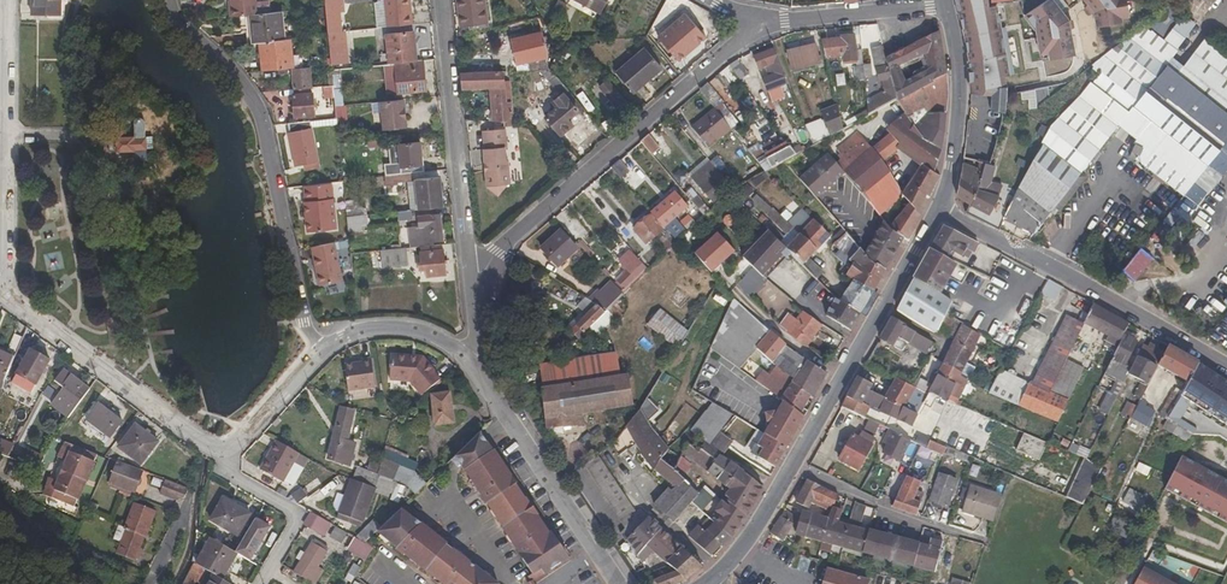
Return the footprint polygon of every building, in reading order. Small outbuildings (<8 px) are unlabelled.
[(60,0),(31,0),(31,15),(60,15),(60,0)] [(230,6),(225,6),(226,18),(242,16),(258,14),(257,0),(229,0),(230,6)] [(340,12),(345,12),(344,0),(324,0),(325,8),(328,36),(342,34),(340,12)] [(387,28),(412,25),(411,14),(408,14),(407,0),(385,0),(387,28)] [(484,0),(456,0),(460,27),(488,23),(484,0)] [(566,4),(559,0),(557,0),(553,8),(557,10),(561,12),(566,4)] [(606,0),(574,0),(599,13),(606,0)] [(1007,90),(1006,76),(1009,76),(996,4),(989,6),(988,0),(962,0),(964,9),(959,9),(964,33),(970,58),(968,58),(970,93),(990,95),(991,109),(1005,112),(1007,90)] [(1024,15),(1036,31),(1040,53),(1049,51),(1051,59),(1074,55),(1069,29),(1074,27),(1072,19),(1065,18),(1052,0),(1047,0),(1024,15)] [(1088,3),(1083,9),(1087,14),(1095,12),(1097,26),(1121,22),(1120,17),(1129,15),(1126,0),(1085,0),(1088,3)] [(1214,0),(1185,0),(1179,8),(1184,12),(1197,22),(1214,0)] [(1050,211),(1055,213),(1085,175),(1081,172),(1118,125),(1175,51),(1193,27),(1180,17),(1168,6),(1159,13),(1110,51),(1092,65),(1102,75),(1051,128),(1018,187),(1050,211)] [(553,19),(557,10),(553,8),(549,16),(553,19)] [(258,14),(242,16),(245,44),(259,43),(284,40),(282,12),(258,14)] [(1193,27),(1197,22),(1184,12),(1180,17),(1193,27)] [(657,39),(677,61),(691,49),(700,41),(706,36),(689,18),(674,31),(670,26),(657,39)] [(414,31),(385,34),(388,64),(395,64),(417,61),(416,49),(414,31)] [(897,101),(946,74),(938,31),(886,59),(897,101)] [(340,64),(337,43),(348,42),(347,33),(342,34),(328,36),(331,65),(340,64)] [(537,70),(548,69),(540,33),(512,40),(518,65),(526,63),(527,70),(537,70)] [(839,36),(839,39),(820,41),(825,59),(841,58),(842,63),(855,61),(854,50),(853,35),(839,36)] [(1177,74),(1182,78),(1135,139),(1125,151),(1183,195),(1226,139),(1226,52),(1206,37),(1188,60),(1177,74)] [(284,40),(259,43),(261,72),(273,71),(283,70),(294,69),(291,40),(284,40)] [(703,45),(700,41),(691,49),(694,52),(703,45)] [(88,63),(87,44),(73,44),(73,45),(74,64),(88,63)] [(814,45),(786,52),(792,71),(819,64),(814,45)] [(882,46),(870,49),(878,83),(880,83),(882,91),(867,99),(868,116),(897,101),(886,59),(882,46)] [(644,48),(615,73),(633,93),(644,83),(642,82),(660,67),(644,48)] [(788,84),(774,48),(753,57),(758,71),(764,69),(767,76),(761,79),(767,92),(788,84)] [(861,49),(854,50),(855,61),(856,67),(854,67),(855,81),(864,80),(864,77),(863,66),(861,49)] [(1135,139),(1182,78),(1177,74),(1188,60),(1175,51),(1118,125),(1135,139)] [(739,82),(748,75),(736,60),(728,66),(734,75),(739,82)] [(399,95),(426,92),(423,61),(421,61),(417,61),(395,64),(399,95)] [(720,72),(714,77),(721,85),(725,82),(731,76),(734,75),(728,66),(726,68),(720,72)] [(333,87),(335,106),(344,105),(340,69),(331,70),(332,71),(333,87)] [(537,70),(559,95),(553,101),(558,107),(544,119),(560,137),(574,126),(569,120),(566,117),(579,105),(548,69),(537,70)] [(294,91),(312,89),(311,70),(292,71),(294,91)] [(509,122),(502,71),(460,72),(462,90),(488,89),(492,89),(494,111),(490,112),(486,112),(487,121),(509,122)] [(846,74),(836,75),(838,87),(847,86),(846,74)] [(924,114),(945,115),(947,92),(946,74),(897,101),(902,111),(904,113),(904,115),(923,110),(924,114)] [(731,76),(725,82),(734,91),(739,86),(731,76)] [(620,114),(629,106),(607,79),(597,87),(609,101),(606,105),(611,110),(614,107),(620,114)] [(583,82),(577,87),(590,102),(596,97),(583,82)] [(723,102),(707,83),(698,91),(713,109),(714,110),(721,104),(723,102)] [(1029,109),(1036,108),(1034,91),(1019,93),(1020,100),(1027,99),(1029,109)] [(315,116),(313,96),(292,98),(294,119),(315,116)] [(382,128),(404,126),(401,99),(379,101),(382,128)] [(783,104),(787,113),(796,109),(792,100),(783,104)] [(913,228),(920,216),(926,197),(930,198),(940,178),(934,173),(941,152),(941,150),(923,144),(904,115),(904,113),(885,130),(879,123),(902,111),(897,101),(868,116),(863,119),(870,126),(873,127),(879,133),(867,143),(857,131),(834,149),(848,166),(842,172),(844,175),(880,217),(894,205),(901,212),(888,228),(904,238),(908,242),(915,230),(913,228)] [(732,119),(721,104),(714,110),(725,124),(732,119)] [(818,144),(843,130),(836,104),(819,111),(822,119),(805,126),(813,147),(818,144)] [(336,109),(340,124),(351,121),(346,105),(336,109)] [(582,108),(579,105),(566,117),(569,120),(582,108)] [(691,128),(708,148),(730,130),(725,124),(714,110),(713,109),(691,128)] [(923,110),(904,115),(923,144),(941,150),(945,115),(924,114),(923,110)] [(337,126),(336,118),(321,120),(321,127),(337,126)] [(133,136),(115,136),(109,137),(108,152),(134,152),(134,159),(145,159),(145,149),(145,139),(145,127),(144,122),(143,121),(142,119),(140,119),(139,119),(137,119),(136,120),(135,121),(134,122),(134,124),(133,136)] [(735,125),(736,124),(732,119),(725,124),(730,130),(735,125)] [(763,133),(772,130),(768,120),(759,123),(763,133)] [(311,169),(320,168),(310,121),(288,124),(296,167),(303,166),(310,164),(311,169)] [(730,130),(737,139),(743,134),(735,125),(730,130)] [(505,147),(506,147),(505,129),(481,131),(483,149),(482,149),(483,162),(486,162),(487,173),(484,173),(486,187),(490,186),(499,192),(507,184),(510,184),(508,160),(505,160),(505,147)] [(639,142),(650,155),(659,148),(647,135),(639,142)] [(783,163),(796,156),(782,137),(773,143),(769,140),(761,144),(759,150),(750,155),(764,173),(765,172),(783,163)] [(367,149),(383,147),(382,138),(366,140),(367,149)] [(422,171),(419,142),(397,144),(399,168),(384,169),(384,175),(411,173),(422,171)] [(798,179),(816,200),(844,175),(842,172),(826,153),(798,179)] [(731,173),(716,156),(709,162),(724,179),(731,173)] [(709,162),(706,158),(687,175),(712,204),(731,187),(724,179),(709,162)] [(618,160),(610,167),(620,179),(629,172),(618,160)] [(956,194),(971,204),(977,190),(983,191),(985,184),(990,185),(995,166),(992,166),(979,163),(978,167),(962,163),(956,194)] [(382,176),(383,185),(412,183),(411,173),(384,175),(382,176)] [(758,188),(768,180),(763,174),(753,183),(758,188)] [(418,210),(443,207),(439,178),(415,180),(418,210)] [(306,222),(335,220),(332,185),(305,187),(306,204),(305,204),(306,222)] [(497,195),(499,192),(490,186),(486,187),(497,195)] [(1018,187),(1004,220),(1034,232),(1050,211),(1018,187)] [(701,200),(690,188),(684,194),(694,205),(701,200)] [(687,207),(674,192),(650,213),(663,228),(687,207)] [(360,216),(363,216),(362,209),(361,199),(345,201),(347,217),(360,216)] [(701,200),(694,205),(703,216),(710,210),(701,200)] [(985,222),(997,228),(1007,208),(995,202),(985,222)] [(776,225),(777,224),(787,234),(792,229),(787,224),(772,208),(765,215),(776,225)] [(811,221),(801,210),(787,224),(792,229),(798,235),(816,252),(830,237),(812,219),(811,221)] [(418,227),(409,228),(411,248),(420,247),(435,245),(435,242),(444,242),(442,213),(417,216),(418,227)] [(360,216),(361,225),(369,224),(368,215),(363,216),(360,216)] [(649,215),(631,230),(645,246),(663,231),(649,215)] [(348,234),(361,233),(361,225),(360,216),(347,217),(348,234)] [(883,221),(864,254),(886,269),(904,238),(888,228),(883,221)] [(775,240),(779,235),(770,225),(765,230),(767,232),(775,240)] [(930,249),(951,261),(956,254),(959,256),(962,251),(967,254),(970,249),(973,251),(978,243),(943,226),(930,249)] [(557,268),(577,249),(559,230),(539,248),(557,268)] [(1191,251),(1203,235),(1197,230),(1185,246),(1191,251)] [(667,232),(655,243),(665,254),(677,243),(667,232)] [(716,232),(692,254),(709,272),(732,251),(716,232)] [(767,232),(741,258),(751,267),(761,276),(786,250),(784,249),(775,240),(767,232)] [(832,245),(832,246),(830,251),(843,264),(845,266),(849,262),(852,265),(847,275),(852,278),(874,290),(880,280),(886,269),(864,254),(846,233),(840,238),(832,245)] [(786,250),(815,279),(823,271),(810,258),(816,252),(798,235),(784,249),(786,250)] [(318,285),(342,281),(335,243),(310,248),(318,285)] [(382,269),(407,266),(406,248),(380,251),(382,269)] [(444,248),(442,249),(420,250),(418,250),(419,262),(417,262),(418,271),(426,271),(426,278),(446,277),(444,248)] [(624,289),(645,269),(636,259),(628,249),(616,260),(625,270),(621,274),(623,276),(614,284),(624,294),(627,291),(624,289)] [(913,278),(939,292),(956,263),(951,261),(930,249),(913,278)] [(1140,249),(1122,272),(1134,282),(1152,259),(1140,249)] [(536,269),(525,262),(520,270),(531,277),(536,269)] [(839,300),(861,313),(874,290),(852,278),(839,300)] [(1046,278),(1037,294),(1052,301),(1060,286),(1046,278)] [(912,280),(896,309),(937,333),(938,331),(946,314),(952,302),(912,280)] [(622,295),(611,283),(601,294),(598,292),(589,300),(594,303),(607,311),(612,305),(622,295)] [(622,295),(612,305),(623,316),(638,300),(628,290),(627,291),(624,294),(622,295)] [(589,300),(585,298),(575,307),(581,312),(565,328),(577,340),(585,332),(596,322),(604,314),(594,303),(589,300)] [(835,298),(825,316),(851,331),(861,313),(839,300),(835,298)] [(732,299),(710,349),(739,370),(756,351),(772,365),(767,372),(758,365),(756,368),(753,366),(747,375),(779,399),(790,383),(811,396),(814,398),(827,374),(823,371),(812,364),(785,347),(732,299)] [(1107,338),(1105,341),(1117,347),(1125,330),(1129,323),(1094,304),(1083,325),(1107,338)] [(604,314),(596,322),(603,330),(615,319),(617,321),(623,316),(612,305),(607,311),(604,314)] [(660,309),(647,325),(672,345),(684,329),(660,309)] [(821,325),(803,311),(796,320),(785,312),(776,323),(788,331),(787,333),(806,346),(821,325)] [(1207,331),(1213,336),(1226,320),(1226,313),(1225,311),(1207,331)] [(938,331),(947,335),(955,320),(946,314),(938,331)] [(1066,359),(1083,325),(1067,315),(1031,384),(1001,369),(1000,371),(988,394),(1058,424),(1063,412),(1068,400),(1050,392),(1066,359)] [(117,317),(112,317),(105,319),(109,336),(117,335),(119,334),(117,328),(119,327),(117,317)] [(891,318),(879,339),(898,350),(903,341),(912,346),(907,355),(922,363),(933,342),(891,318)] [(962,324),(955,320),(947,335),(954,339),(962,324)] [(596,322),(585,332),(595,344),(607,333),(603,330),(596,322)] [(980,335),(962,324),(954,339),(941,366),(959,376),(963,368),(980,335)] [(1115,379),(1099,411),(1107,416),(1127,374),(1131,367),(1125,365),(1137,340),(1133,338),(1134,335),(1125,330),(1117,347),(1104,374),(1115,379)] [(22,338),(13,334),(5,352),(0,350),(0,380),(5,382),(22,338)] [(1136,357),(1158,368),(1158,367),(1157,366),(1164,352),(1158,349),(1157,346),(1145,340),(1136,357)] [(576,341),(565,352),(570,357),(581,347),(576,341)] [(1187,381),(1198,362),(1168,345),(1164,352),(1157,366),(1158,367),(1187,381)] [(36,386),(50,362),(30,350),(16,373),(36,386)] [(389,386),(409,383),(421,396),(440,380),(433,372),(434,371),(415,350),(386,361),(389,386)] [(864,365),(879,372),(885,359),(872,351),(864,365)] [(620,375),(616,353),(539,365),(542,388),(620,375)] [(1139,381),(1133,394),(1141,399),(1143,395),(1158,368),(1136,357),(1131,367),(1127,374),(1139,381)] [(1068,400),(1084,368),(1066,359),(1050,392),(1068,400)] [(343,366),(346,392),(373,390),(370,360),(360,361),(360,364),(343,366)] [(1175,425),(1191,434),(1219,435),(1226,441),(1226,379),(1198,362),(1187,381),(1181,391),(1165,419),(1167,421),(1175,425)] [(950,395),(958,398),(964,387),(968,385),(970,382),(959,376),(941,366),(937,375),(955,384),(950,395)] [(647,424),(663,399),(665,400),(679,376),(664,367),(649,391),(638,411),(623,430),(637,449),(654,471),(670,485),(677,477),(672,472),(681,459),(683,455),(681,453),(670,445),(667,448),(647,424)] [(959,376),(970,382),(975,374),(963,368),(959,376)] [(90,390),(64,370),(55,382),(57,383),(62,387),(64,388),(51,405),(68,419),(90,390)] [(932,384),(937,375),(932,373),(926,382),(932,384)] [(620,375),(542,388),(549,430),(552,430),(553,438),(566,437),(565,428),(582,426),(581,414),(631,406),(626,375),(620,375)] [(932,384),(923,402),(932,406),(937,396),(948,401),(950,395),(955,384),(937,375),(932,384)] [(846,396),(870,407),(898,419),(899,418),(913,425),(919,416),(917,415),(884,399),(869,392),(873,385),(858,376),(846,396)] [(895,379),(884,399),(917,415),(923,402),(932,384),(926,382),(918,378),(914,387),(895,379)] [(692,390),(694,386),(693,385),(686,381),(682,390),(690,394),(687,399),(705,411),(711,402),(692,390)] [(800,415),(804,409),(809,400),(811,396),(790,383),(779,399),(786,404),(800,415)] [(1174,391),(1172,390),(1158,415),(1165,419),(1181,391),(1176,388),(1174,391)] [(454,424),(449,392),(430,395),(435,427),(454,424)] [(1145,399),(1147,397),(1143,395),(1141,399),(1138,403),(1155,413),(1155,412),(1145,404),(1147,400),(1145,399)] [(846,396),(841,406),(865,418),(870,407),(846,396)] [(964,455),(970,442),(981,415),(947,401),(930,440),(946,447),(964,455)] [(1137,407),(1127,401),(1120,414),(1130,419),(1130,418),(1137,407)] [(705,411),(690,430),(707,444),(706,445),(703,445),(707,448),(732,415),(711,402),(705,411)] [(1130,418),(1148,428),(1155,413),(1138,403),(1137,407),(1130,418)] [(86,420),(109,438),(122,422),(99,404),(86,420)] [(786,404),(768,437),(787,449),(805,418),(800,415),(786,404)] [(355,442),(347,440),(354,411),(339,407),(327,460),(349,466),(355,442)] [(723,457),(728,448),(733,442),(727,438),(741,420),(732,415),(707,448),(723,457)] [(865,426),(878,432),(881,426),(868,419),(865,426)] [(996,421),(992,429),(1004,434),(1004,432),(1017,438),(1020,431),(996,421)] [(1163,427),(1171,432),(1175,425),(1167,421),(1163,427)] [(135,424),(118,447),(141,465),(158,442),(135,424)] [(637,449),(623,430),(610,446),(621,462),(637,449)] [(756,430),(746,446),(752,450),(750,453),(756,458),(757,457),(775,468),(787,449),(768,437),(756,430)] [(852,435),(839,459),(857,469),(874,438),(862,431),(858,438),(852,435)] [(882,453),(897,460),(908,439),(893,431),(882,453)] [(1011,452),(1040,464),(1049,443),(1020,431),(1017,438),(1011,452)] [(480,448),(486,442),(479,432),(474,437),(480,448)] [(474,437),(455,455),(462,464),(480,448),(474,437)] [(1059,445),(1067,449),(1070,442),(1063,438),(1059,445)] [(930,440),(927,448),(943,455),(946,447),(930,440)] [(260,470),(282,482),(298,454),(276,441),(260,470)] [(9,456),(14,447),(0,442),(0,453),(9,456)] [(566,558),(558,546),(556,547),(552,541),(554,539),(549,532),(548,534),(524,498),(514,484),(512,485),(508,479),(511,477),(493,450),(492,451),(486,442),(480,448),(527,524),(545,554),(550,568),(566,558)] [(981,462),(987,449),(970,442),(964,455),(969,457),(981,462)] [(96,455),(66,443),(55,469),(63,473),(60,481),(51,478),(44,496),(51,499),(52,497),(73,507),(84,481),(85,481),(96,455)] [(1067,451),(1072,453),(1076,445),(1071,443),(1067,451)] [(700,449),(698,453),(692,447),(685,444),(681,453),(683,455),(686,457),(706,472),(714,460),(700,449)] [(706,472),(716,480),(728,461),(723,457),(707,448),(703,445),(700,449),(714,460),(706,472)] [(1091,449),(1082,445),(1077,455),(1080,456),(1086,459),(1091,449)] [(494,510),(510,533),(527,524),(480,448),(462,464),(488,501),(494,510)] [(384,449),(382,458),(414,471),(418,463),(384,449)] [(23,462),(38,467),(43,456),(28,450),(23,462)] [(597,456),(584,465),(624,529),(620,533),(625,540),(627,538),(648,517),(642,511),(636,514),(623,494),(597,456)] [(1080,456),(1064,488),(1060,496),(1083,505),(1102,469),(1086,459),(1080,456)] [(1226,525),(1226,482),(1181,457),(1163,490),(1226,525)] [(426,483),(414,471),(382,458),(380,466),(378,474),(394,481),(406,485),(414,495),(426,483)] [(716,480),(726,488),(739,468),(728,461),(716,480)] [(110,483),(134,493),(142,472),(117,462),(110,483)] [(378,474),(380,466),(369,462),(366,470),(378,474)] [(378,474),(366,470),(357,466),(352,480),(374,488),(378,474)] [(763,489),(739,468),(726,488),(729,490),(721,501),(745,516),(763,489)] [(1027,473),(1018,469),(1015,476),(1024,480),(1027,473)] [(1009,474),(1002,471),(998,484),(1005,486),(1009,474)] [(938,473),(928,501),(948,508),(958,480),(938,473)] [(1064,488),(1027,473),(1024,480),(1060,496),(1064,488)] [(375,489),(389,494),(394,481),(378,474),(374,488),(375,489)] [(891,507),(915,515),(920,503),(913,499),(921,482),(906,476),(891,507)] [(677,477),(670,485),(653,504),(673,523),(690,503),(697,495),(677,477)] [(352,480),(351,479),(338,513),(363,522),(375,489),(374,488),(352,480)] [(795,502),(811,509),(813,504),(831,512),(832,508),(838,494),(806,479),(795,502)] [(188,489),(169,482),(166,492),(180,498),(185,497),(188,489)] [(1002,495),(970,485),(968,489),(965,500),(962,511),(994,521),(1002,495)] [(321,502),(333,492),(328,486),(316,497),(321,502)] [(399,487),(393,500),(399,502),(405,489),(399,487)] [(705,487),(697,495),(690,503),(699,511),(707,503),(715,509),(708,519),(713,523),(730,540),(745,516),(721,501),(705,487)] [(303,488),(292,495),(298,504),(308,497),(303,488)] [(965,500),(968,489),(963,488),(959,499),(965,500)] [(1138,492),(1131,488),(1128,494),(1135,499),(1138,492)] [(1128,494),(1123,502),(1140,511),(1145,504),(1144,503),(1147,497),(1138,492),(1135,499),(1128,494)] [(223,497),(209,520),(237,536),(250,514),(223,497)] [(840,517),(850,519),(855,501),(846,497),(841,512),(840,517)] [(866,506),(855,501),(850,519),(862,523),(866,506)] [(136,562),(155,511),(134,503),(124,528),(119,526),(113,540),(120,543),(115,554),(136,562)] [(38,506),(35,512),(51,518),(53,512),(38,506)] [(828,519),(821,542),(832,544),(838,522),(840,517),(841,512),(832,508),(831,512),(828,519)] [(786,536),(797,518),(784,509),(770,533),(783,541),(786,536)] [(412,523),(413,521),(400,510),(398,512),(445,554),(449,551),(444,547),(445,546),(420,525),(417,527),(412,523)] [(91,523),(95,513),(88,511),(84,520),(91,523)] [(472,580),(463,568),(466,566),(449,551),(445,554),(398,512),(397,511),(376,531),(395,548),(394,549),(402,557),(403,556),(437,583),(467,583),(472,580)] [(324,537),(331,525),(310,512),(303,525),(324,537)] [(801,522),(808,524),(811,514),(803,512),(801,522)] [(821,542),(828,519),(811,514),(808,524),(801,522),(798,521),(795,534),(821,542)] [(627,538),(643,562),(653,551),(675,571),(667,574),(664,567),(653,572),(656,578),(652,580),(655,583),(680,583),(685,582),(694,574),(702,567),(648,517),(627,538)] [(255,564),(277,529),(260,519),(238,553),(255,564)] [(860,529),(862,523),(850,519),(849,525),(860,529)] [(1111,520),(1107,529),(1124,538),(1129,529),(1111,520)] [(838,522),(832,544),(843,547),(846,536),(849,525),(838,522)] [(707,529),(705,532),(722,548),(730,540),(713,523),(707,529)] [(525,555),(525,556),(531,565),(532,564),(537,577),(550,568),(545,554),(527,524),(510,533),(525,555)] [(712,558),(722,548),(705,532),(703,530),(698,525),(687,536),(712,558)] [(846,536),(848,536),(845,548),(855,551),(862,553),(868,531),(860,529),(849,525),(846,536)] [(328,537),(341,544),(347,534),(335,526),(328,537)] [(913,567),(920,542),(868,529),(868,531),(862,553),(913,567)] [(913,567),(935,573),(942,541),(921,536),(920,542),(913,567)] [(346,550),(364,561),(371,548),(364,543),(353,537),(346,550)] [(212,573),(223,580),(237,554),(236,553),(210,538),(195,564),(202,568),(212,573)] [(313,538),(304,552),(300,560),(293,572),(313,583),(317,583),(325,571),(318,567),(327,553),(325,552),(328,547),(313,538)] [(817,555),(825,556),(827,544),(820,543),(817,555)] [(300,560),(304,552),(301,550),(296,558),(300,560)] [(862,553),(855,551),(851,567),(858,569),(862,553)] [(1148,559),(1157,563),(1161,555),(1152,551),(1148,559)] [(240,556),(237,554),(223,580),(226,581),(240,556)] [(344,556),(345,561),(350,563),(352,559),(352,556),(348,554),(344,556)] [(183,583),(194,583),(202,568),(195,564),(194,563),(189,573),(183,583)] [(353,583),(362,568),(355,564),(346,580),(353,583)] [(531,565),(530,565),(534,571),(526,577),(529,581),(537,577),(532,564),(531,565)] [(466,568),(467,567),(466,566),(463,568),(472,580),(478,576),(471,571),(470,573),(466,568)] [(1144,567),(1135,583),(1175,583),(1144,567)] [(823,583),(867,583),(868,581),(827,569),(823,583)] [(212,573),(206,583),(231,583),(226,581),(223,580),(212,573)] [(478,576),(472,580),(467,583),(487,583),(478,576)]
